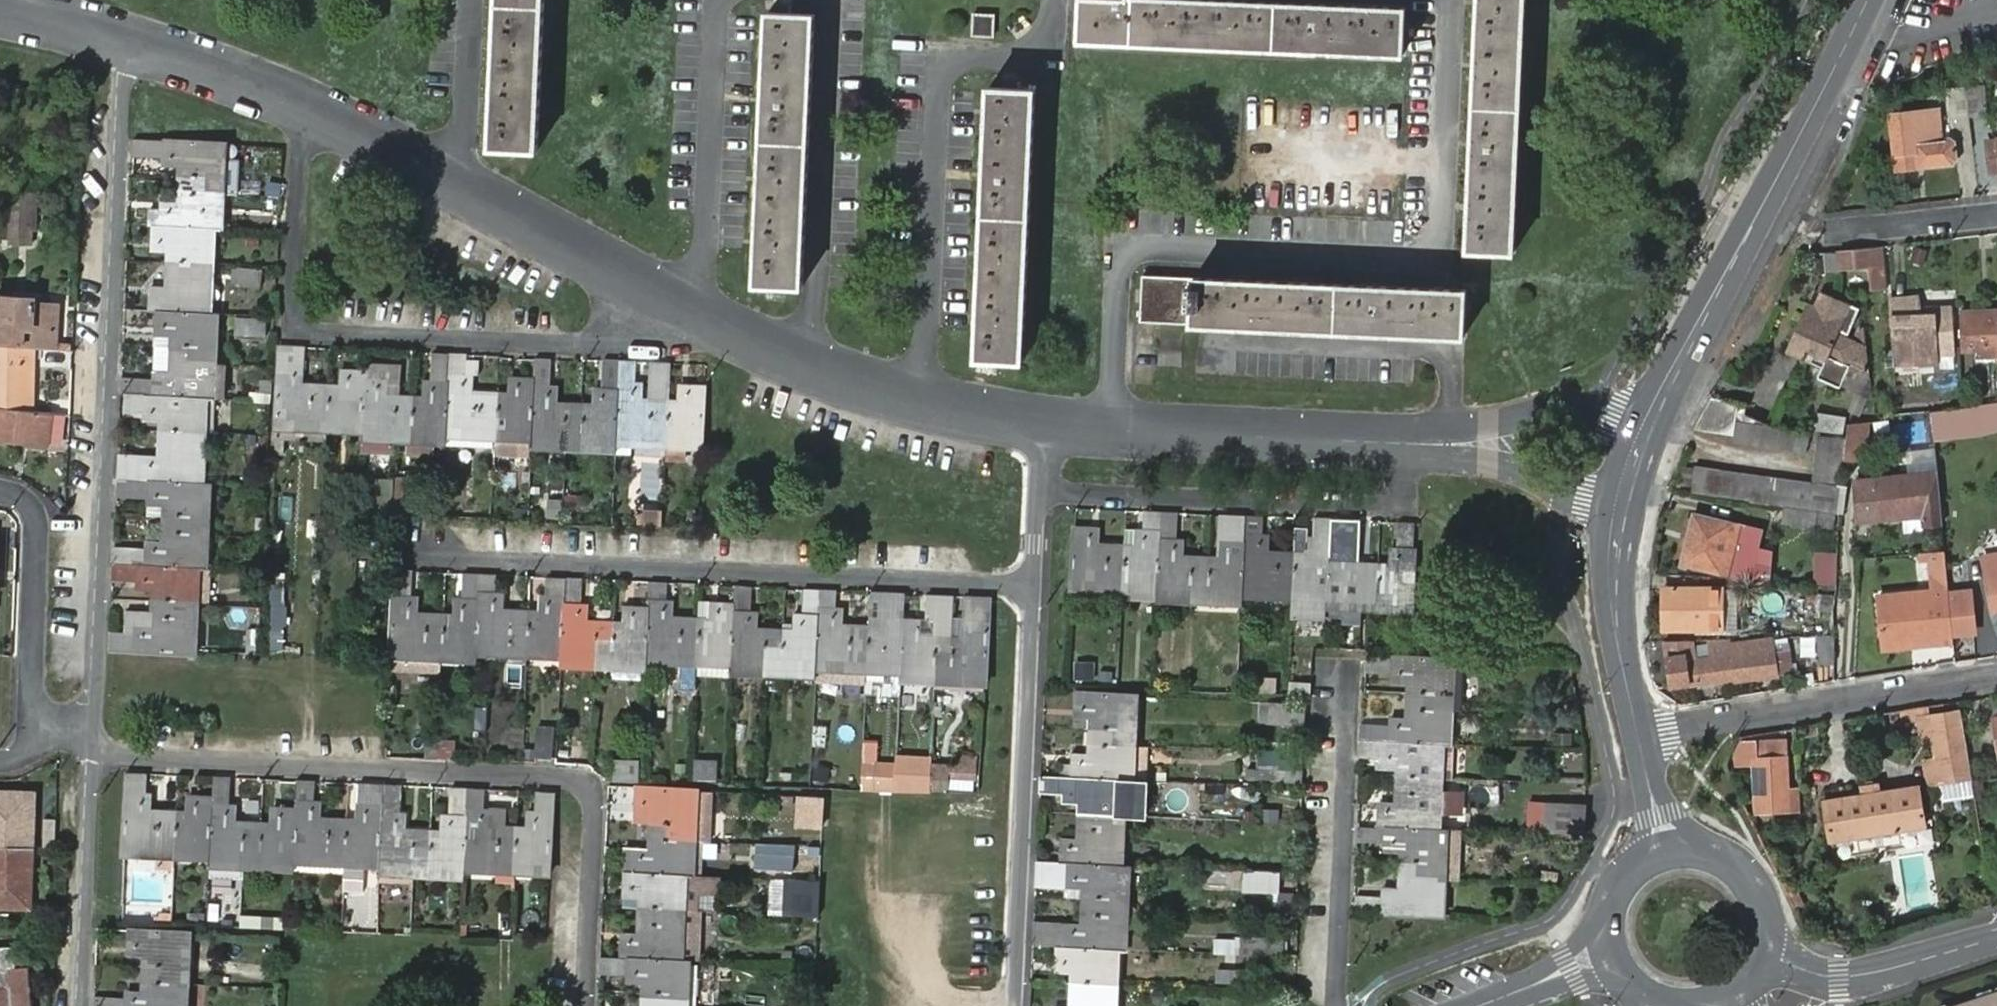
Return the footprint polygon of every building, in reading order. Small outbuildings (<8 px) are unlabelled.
[(541,141),(549,0),(500,0),(494,143),(541,141)] [(1407,8),(1222,0),(1087,0),(1086,41),(1405,55),(1407,8)] [(1523,85),(1528,0),(1482,0),(1478,88),(1523,85)] [(981,35),(1001,38),(1002,15),(981,13),(981,35)] [(768,21),(756,285),(804,287),(816,23),(768,21)] [(1985,84),(1967,86),(1970,115),(1988,113),(1985,84)] [(1478,88),(1473,88),(1468,250),(1516,252),(1523,85),(1478,88)] [(1970,115),(1967,86),(1952,87),(1954,117),(1970,115)] [(987,91),(976,360),(1024,362),(1036,93),(987,91)] [(1891,132),(1896,170),(1918,168),(1918,166),(1950,162),(1955,158),(1954,142),(1949,138),(1916,142),(1914,130),(1921,129),(1920,118),(1913,119),(1912,110),(1891,113),(1893,131),(1891,132)] [(134,138),(133,154),(162,155),(180,156),(180,167),(179,177),(191,177),(191,184),(199,184),(200,191),(219,192),(220,142),(134,138)] [(1990,172),(1996,171),(1996,140),(1986,142),(1990,172)] [(162,166),(180,167),(180,156),(162,155),(162,166)] [(217,228),(219,192),(200,191),(199,184),(191,184),(191,177),(179,177),(178,199),(178,210),(160,210),(159,226),(209,228),(217,228)] [(38,191),(30,189),(29,229),(36,230),(38,191)] [(178,210),(178,199),(160,199),(160,210),(178,210)] [(208,262),(209,228),(159,226),(151,225),(151,240),(168,241),(168,251),(168,261),(208,262)] [(150,250),(168,251),(168,241),(151,240),(150,250)] [(1872,271),(1885,270),(1883,249),(1838,254),(1826,253),(1829,275),(1840,275),(1840,269),(1870,267),(1872,271)] [(1826,253),(1806,253),(1806,262),(1803,268),(1822,275),(1829,275),(1826,253)] [(206,313),(208,262),(168,261),(166,283),(166,295),(149,294),(148,310),(156,311),(206,313)] [(234,266),(231,285),(261,287),(262,269),(234,266)] [(1140,321),(1465,334),(1467,288),(1143,274),(1140,321)] [(166,295),(166,283),(149,283),(149,294),(166,295)] [(1851,367),(1874,375),(1864,328),(1860,327),(1854,341),(1839,335),(1846,320),(1853,322),(1860,307),(1822,291),(1816,305),(1820,307),(1811,324),(1801,320),(1787,354),(1823,369),(1819,378),(1842,388),(1851,367)] [(63,349),(63,341),(56,341),(58,305),(33,302),(34,299),(0,296),(0,344),(32,347),(63,349)] [(1820,307),(1816,305),(1808,302),(1801,320),(1811,324),(1820,307)] [(214,313),(206,313),(156,311),(153,346),(170,346),(184,346),(184,352),(192,352),(191,360),(212,361),(214,313)] [(1961,353),(1978,352),(1979,359),(1996,358),(1996,313),(1959,315),(1961,353)] [(1894,334),(1894,351),(1911,352),(1911,361),(1936,361),(1936,355),(1953,355),(1953,316),(1919,315),(1919,339),(1912,339),(1912,334),(1894,334)] [(238,316),(236,334),(266,336),(267,318),(238,316)] [(31,411),(32,347),(0,344),(0,408),(31,411)] [(298,346),(281,345),(278,421),(327,424),(328,381),(305,381),(297,381),(298,346)] [(210,396),(212,361),(191,360),(192,352),(184,352),(184,346),(170,346),(169,371),(169,381),(153,379),(139,379),(122,379),(122,393),(125,393),(138,393),(144,394),(203,396),(210,396)] [(307,346),(298,346),(297,381),(305,381),(307,346)] [(1911,352),(1894,351),(1894,360),(1911,361),(1911,352)] [(451,353),(434,352),(433,377),(432,394),(422,394),(415,393),(415,409),(407,408),(406,418),(396,419),(396,435),(408,436),(435,437),(448,438),(448,429),(451,353)] [(468,353),(451,353),(448,429),(497,432),(499,390),(474,389),(466,389),(467,372),(468,353)] [(580,416),(580,401),(559,400),(550,399),(551,384),(552,357),(536,357),(536,375),(536,383),(533,434),(533,442),(568,444),(569,425),(574,424),(574,416),(580,416)] [(402,359),(365,358),(365,367),(365,374),(362,425),(362,433),(396,435),(396,419),(406,418),(407,408),(415,409),(415,393),(386,392),(387,376),(401,377),(402,359)] [(621,360),(604,359),(602,385),(601,402),(593,402),(580,401),(580,416),(574,416),(574,424),(569,425),(568,444),(617,447),(618,438),(621,360)] [(636,360),(621,360),(618,438),(669,441),(671,396),(643,395),(636,395),(636,380),(636,360)] [(340,366),(339,383),(348,383),(349,367),(340,366)] [(327,424),(362,425),(365,374),(365,367),(349,367),(348,383),(339,383),(328,381),(327,424)] [(169,381),(169,371),(153,370),(153,379),(169,381)] [(474,373),(467,372),(466,389),(474,389),(474,373)] [(508,374),(508,390),(517,391),(519,375),(508,374)] [(497,432),(533,434),(536,383),(536,375),(519,375),(517,391),(508,390),(499,390),(497,432)] [(423,377),(422,394),(432,394),(433,377),(423,377)] [(644,380),(636,380),(636,395),(643,395),(644,380)] [(671,396),(669,441),(703,442),(705,383),(679,382),(678,396),(671,396)] [(559,384),(551,384),(550,399),(559,400),(559,384)] [(594,384),(593,402),(601,402),(602,385),(594,384)] [(201,432),(203,396),(144,394),(138,393),(125,393),(124,410),(143,410),(161,410),(160,420),(160,430),(201,432)] [(1711,395),(1703,411),(1740,417),(1740,420),(1771,426),(1747,414),(1748,403),(1711,395)] [(1928,416),(1933,444),(1996,432),(1996,403),(1928,416)] [(47,444),(51,413),(31,411),(0,408),(0,438),(47,444)] [(143,420),(160,420),(161,410),(143,410),(143,420)] [(1812,433),(1802,431),(1771,426),(1740,420),(1740,417),(1703,411),(1694,429),(1735,436),(1734,444),(1808,456),(1812,433)] [(1818,413),(1815,431),(1845,435),(1846,418),(1818,413)] [(326,442),(327,424),(278,421),(277,440),(326,442)] [(1867,461),(1871,422),(1846,430),(1844,460),(1867,461)] [(199,482),(201,432),(160,430),(158,454),(159,464),(140,463),(141,453),(119,451),(118,479),(139,480),(199,482)] [(362,433),(361,452),(395,453),(396,435),(362,433)] [(434,456),(435,437),(408,436),(407,454),(434,456)] [(1838,512),(1843,486),(1839,486),(1844,440),(1818,437),(1813,483),(1694,468),(1690,493),(1838,512)] [(159,464),(158,454),(141,453),(140,463),(159,464)] [(1943,524),(1940,471),(1877,478),(1878,483),(1863,484),(1860,489),(1862,506),(1868,511),(1878,511),(1880,520),(1922,516),(1924,525),(1943,524)] [(397,476),(395,513),(411,514),(413,476),(397,476)] [(118,479),(117,495),(147,497),(164,497),(163,516),(178,516),(177,523),(186,523),(185,531),(203,531),(206,483),(199,482),(139,480),(118,479)] [(146,515),(163,516),(164,497),(147,497),(146,515)] [(658,507),(640,506),(639,526),(658,527),(658,507)] [(1815,528),(1818,512),(1784,508),(1782,524),(1815,528)] [(1160,512),(1144,511),(1144,527),(1143,544),(1125,543),(1123,585),(1157,587),(1160,512)] [(1178,512),(1160,512),(1157,587),(1157,594),(1194,596),(1194,581),(1202,581),(1202,574),(1211,574),(1212,554),(1184,553),(1177,553),(1177,536),(1178,512)] [(1834,514),(1820,512),(1818,529),(1832,530),(1834,514)] [(1691,513),(1681,562),(1731,572),(1743,525),(1691,513)] [(1245,515),(1229,514),(1228,539),(1227,555),(1219,554),(1212,554),(1211,574),(1202,574),(1202,581),(1194,581),(1194,596),(1242,599),(1242,590),(1245,515)] [(1263,516),(1245,515),(1242,590),(1294,592),(1296,550),(1271,549),(1262,549),(1263,532),(1263,516)] [(178,516),(163,516),(162,539),(161,550),(145,549),(144,564),(145,564),(196,566),(198,566),(202,566),(203,531),(185,531),(186,523),(177,523),(178,516)] [(1332,518),(1313,518),(1313,534),(1313,550),(1303,550),(1296,550),(1294,592),(1328,593),(1330,543),(1332,518)] [(1416,521),(1397,521),(1396,545),(1396,562),(1388,562),(1383,561),(1381,581),(1374,580),(1373,589),(1365,589),(1365,603),(1413,605),(1416,521)] [(1071,583),(1123,585),(1125,543),(1100,542),(1091,542),(1091,525),(1074,524),(1071,583)] [(1101,526),(1091,525),(1091,542),(1100,542),(1101,526)] [(1127,527),(1125,543),(1143,544),(1144,527),(1127,527)] [(1271,533),(1263,532),(1262,549),(1271,549),(1271,533)] [(1304,534),(1303,550),(1313,550),(1313,534),(1304,534)] [(161,550),(162,539),(145,538),(145,549),(161,550)] [(1219,538),(1219,554),(1227,555),(1228,539),(1219,538)] [(1381,581),(1383,561),(1354,561),(1345,560),(1346,543),(1330,543),(1328,593),(1328,602),(1365,603),(1365,589),(1373,589),(1374,580),(1381,581)] [(1354,544),(1346,543),(1345,560),(1354,561),(1354,544)] [(1389,545),(1388,562),(1396,562),(1396,545),(1389,545)] [(1948,586),(1945,545),(1927,547),(1929,564),(1931,588),(1937,587),(1938,591),(1879,597),(1883,643),(1918,640),(1919,648),(1954,644),(1953,637),(1948,586)] [(1929,564),(1927,547),(1917,549),(1920,565),(1929,564)] [(1813,553),(1813,589),(1837,589),(1838,553),(1813,553)] [(1985,557),(1995,612),(1996,612),(1996,554),(1985,557)] [(144,564),(114,562),(113,578),(138,580),(154,580),(153,590),(152,599),(196,601),(198,566),(196,566),(145,564),(144,564)] [(196,601),(209,602),(210,567),(202,566),(198,566),(196,601)] [(414,570),(395,569),(392,650),(442,654),(443,612),(419,610),(412,610),(413,593),(414,570)] [(481,573),(464,572),(462,596),(462,612),(454,612),(443,612),(442,654),(478,656),(478,647),(481,573)] [(498,574),(481,573),(478,647),(528,650),(530,608),(506,607),(506,590),(497,590),(498,574)] [(565,577),(549,576),(549,592),(549,609),(539,608),(530,608),(528,650),(563,651),(565,577)] [(565,577),(563,651),(562,659),(600,660),(601,641),(608,641),(609,633),(617,634),(617,619),(590,617),(582,617),(583,602),(584,578),(565,577)] [(154,580),(138,580),(138,589),(153,590),(154,580)] [(668,581),(650,581),(650,605),(647,655),(698,656),(699,616),(676,614),(667,614),(668,598),(668,581)] [(752,586),(734,585),(734,601),(731,658),(731,666),(762,669),(763,651),(772,652),(773,646),(778,646),(779,627),(758,626),(750,627),(751,609),(752,586)] [(821,589),(802,588),(800,611),(800,627),(792,627),(779,627),(778,646),(773,646),(772,652),(763,651),(762,669),(816,671),(817,664),(821,589)] [(836,590),(821,589),(817,664),(865,666),(868,623),(845,622),(834,622),(835,605),(836,590)] [(1663,630),(1672,631),(1672,589),(1664,589),(1663,630)] [(1672,589),(1672,631),(1720,631),(1735,631),(1736,591),(1720,590),(1672,589)] [(549,592),(539,592),(539,608),(549,609),(549,592)] [(420,594),(413,593),(412,610),(419,610),(420,594)] [(455,595),(454,612),(462,612),(462,596),(455,595)] [(1834,612),(1834,597),(1818,595),(1816,610),(1834,612)] [(1973,635),(1969,595),(1950,597),(1953,637),(1973,635)] [(676,598),(668,598),(667,614),(676,614),(676,598)] [(125,630),(110,629),(109,648),(194,652),(196,601),(152,599),(152,609),(126,608),(125,630)] [(709,599),(708,616),(718,617),(718,600),(709,599)] [(708,616),(699,616),(698,656),(731,658),(734,601),(718,600),(718,617),(708,616)] [(590,602),(583,602),(582,617),(590,617),(590,602)] [(647,662),(647,655),(650,605),(632,604),(632,620),(624,619),(617,619),(617,634),(609,633),(608,641),(601,641),(600,660),(647,662)] [(624,604),(624,619),(632,620),(632,604),(624,604)] [(845,605),(835,605),(834,622),(845,622),(845,605)] [(878,607),(878,624),(887,624),(887,608),(878,607)] [(865,666),(901,667),(903,616),(903,608),(887,608),(887,624),(878,624),(868,623),(865,666)] [(759,609),(751,609),(750,627),(758,626),(759,609)] [(270,610),(268,654),(282,655),(285,611),(270,610)] [(779,621),(779,627),(792,627),(800,627),(800,611),(792,610),(792,621),(779,621)] [(949,651),(950,634),(929,633),(919,633),(920,617),(903,616),(901,667),(900,675),(935,676),(936,659),(942,659),(942,651),(949,651)] [(928,617),(920,617),(919,633),(929,633),(928,617)] [(962,635),(950,634),(949,651),(942,651),(942,659),(936,659),(935,676),(986,678),(989,620),(971,619),(970,635),(962,635)] [(963,619),(962,635),(970,635),(971,619),(963,619)] [(1135,685),(1138,631),(1123,630),(1119,684),(1135,685)] [(1834,665),(1836,635),(1817,636),(1818,665),(1834,665)] [(1791,671),(1789,642),(1778,643),(1779,651),(1773,652),(1772,639),(1731,644),(1731,655),(1711,658),(1710,655),(1688,658),(1689,673),(1691,673),(1691,681),(1734,677),(1734,679),(1791,671)] [(1884,651),(1919,648),(1918,640),(1883,643),(1884,651)] [(478,656),(477,670),(527,672),(528,650),(478,647),(478,656)] [(441,668),(442,654),(392,650),(391,660),(391,665),(441,668)] [(1364,656),(1364,670),(1390,671),(1407,672),(1406,682),(1405,691),(1418,692),(1417,699),(1427,700),(1426,707),(1448,708),(1449,660),(1364,656)] [(1449,660),(1448,708),(1462,709),(1464,661),(1449,660)] [(1076,663),(1075,680),(1083,680),(1085,663),(1076,663)] [(1389,681),(1406,682),(1407,672),(1390,671),(1389,681)] [(1253,691),(1278,692),(1278,674),(1254,673),(1253,691)] [(390,688),(389,708),(397,709),(398,689),(390,688)] [(1362,724),(1361,739),(1437,742),(1446,743),(1448,708),(1426,707),(1427,700),(1417,699),(1418,692),(1405,691),(1404,716),(1404,726),(1387,725),(1362,724)] [(1090,708),(1088,727),(1105,729),(1105,736),(1114,736),(1113,742),(1130,743),(1131,696),(1075,693),(1073,707),(1090,708)] [(1270,703),(1269,723),(1305,724),(1305,704),(1270,703)] [(1073,727),(1088,727),(1090,708),(1073,707),(1073,727)] [(1935,758),(1939,783),(1937,783),(1941,803),(1973,797),(1959,710),(1927,715),(1925,707),(1898,712),(1899,723),(1917,720),(1920,738),(1931,736),(1935,758)] [(1404,726),(1404,716),(1388,715),(1387,725),(1404,726)] [(1988,719),(1995,760),(1996,759),(1996,718),(1988,719)] [(539,725),(537,756),(553,758),(555,726),(539,725)] [(386,756),(436,758),(437,730),(388,727),(386,756)] [(1087,762),(1058,761),(1057,776),(1070,776),(1119,778),(1128,779),(1130,743),(1113,742),(1114,736),(1105,736),(1105,729),(1088,727),(1087,752),(1087,762)] [(1361,739),(1360,757),(1375,757),(1395,758),(1395,769),(1394,776),(1435,778),(1437,742),(1361,739)] [(1786,789),(1785,739),(1735,741),(1729,752),(1730,765),(1752,763),(1755,812),(1799,811),(1798,789),(1786,789)] [(1437,742),(1435,778),(1450,779),(1452,743),(1446,743),(1437,742)] [(1087,752),(1071,751),(1071,761),(1087,762),(1087,752)] [(956,762),(933,762),(931,789),(949,790),(950,779),(976,780),(978,754),(956,753),(956,762)] [(901,755),(899,787),(920,788),(921,756),(901,755)] [(696,756),(694,780),(718,781),(719,759),(696,756)] [(639,757),(614,757),(614,782),(639,782),(639,757)] [(1395,758),(1375,757),(1375,768),(1395,769),(1395,758)] [(1939,783),(1935,758),(1922,761),(1926,785),(1937,783),(1939,783)] [(1272,769),(1271,781),(1302,782),(1303,769),(1272,769)] [(147,773),(127,772),(123,848),(172,851),(174,809),(153,807),(146,807),(146,791),(147,773)] [(1139,814),(1140,780),(1128,779),(1119,778),(1070,776),(1057,776),(1041,775),(1040,791),(1063,792),(1085,793),(1085,799),(1078,799),(1078,803),(1078,811),(1118,813),(1139,814)] [(214,776),(214,803),(211,853),(211,860),(244,861),(245,845),(251,846),(252,838),(260,838),(262,820),(237,818),(230,818),(230,804),(233,776),(214,776)] [(1378,811),(1376,826),(1433,828),(1435,778),(1394,776),(1393,801),(1392,811),(1378,811)] [(298,780),(297,806),(295,858),(342,860),(345,817),(323,816),(315,815),(315,798),(316,781),(298,780)] [(384,784),(358,783),(357,800),(363,801),(362,817),(355,817),(345,817),(342,860),(379,861),(384,784)] [(380,866),(380,876),(413,878),(413,869),(415,854),(422,854),(422,845),(428,845),(429,828),(406,826),(400,827),(400,810),(400,785),(384,784),(379,861),(380,866)] [(1823,801),(1830,843),(1924,827),(1915,785),(1878,791),(1876,784),(1859,787),(1861,795),(1823,801)] [(634,822),(651,823),(649,847),(625,847),(624,870),(682,874),(688,873),(689,840),(700,841),(703,790),(636,785),(634,822)] [(441,829),(429,828),(428,845),(422,845),(422,854),(415,854),(413,869),(464,871),(464,864),(466,813),(467,806),(467,788),(449,787),(448,813),(448,829),(441,829)] [(467,806),(466,813),(464,864),(515,867),(517,825),(493,824),(484,823),(485,807),(485,788),(467,788),(467,806)] [(712,840),(714,789),(704,788),(701,839),(712,840)] [(154,792),(146,791),(146,807),(153,807),(154,792)] [(525,825),(517,825),(515,867),(552,869),(555,810),(556,792),(535,791),(534,809),(533,826),(525,825)] [(24,847),(33,847),(34,793),(0,792),(0,846),(24,847)] [(1063,792),(1062,802),(1078,803),(1078,799),(1085,799),(1085,793),(1063,792)] [(188,793),(187,809),(197,810),(197,794),(188,793)] [(187,809),(174,809),(172,851),(211,853),(214,803),(214,794),(197,794),(197,810),(187,809)] [(828,796),(802,795),(801,826),(827,827),(828,796)] [(323,799),(315,798),(315,815),(323,816),(323,799)] [(1392,811),(1393,801),(1378,801),(1378,811),(1392,811)] [(1585,832),(1586,804),(1526,801),(1525,830),(1585,832)] [(238,805),(230,804),(230,818),(237,818),(238,805)] [(272,820),(262,820),(260,838),(252,838),(251,846),(245,845),(244,861),(295,864),(295,858),(297,806),(281,805),(280,820),(272,820)] [(273,805),(272,820),(280,820),(281,805),(273,805)] [(493,807),(485,807),(484,823),(493,824),(493,807)] [(526,809),(525,825),(533,826),(534,809),(526,809)] [(1116,864),(1118,813),(1078,811),(1077,836),(1077,846),(1059,845),(1058,862),(1067,862),(1116,864)] [(44,818),(43,829),(56,829),(56,819),(44,818)] [(1358,825),(1357,840),(1383,841),(1400,842),(1399,853),(1399,863),(1414,863),(1413,871),(1422,872),(1421,879),(1439,880),(1441,828),(1433,828),(1376,826),(1358,825)] [(41,847),(55,848),(56,829),(43,829),(41,847)] [(1077,836),(1059,836),(1059,845),(1077,846),(1077,836)] [(1382,851),(1399,853),(1400,842),(1383,841),(1382,851)] [(757,843),(757,868),(793,869),(795,845),(757,843)] [(0,846),(0,906),(31,907),(32,869),(23,868),(24,847),(0,846)] [(33,847),(24,847),(23,868),(32,869),(33,847)] [(1122,913),(1124,865),(1116,864),(1067,862),(1066,878),(1082,879),(1081,889),(1081,898),(1100,898),(1100,906),(1108,907),(1108,913),(1122,913)] [(1355,895),(1355,908),(1379,909),(1379,912),(1438,915),(1439,880),(1421,879),(1422,872),(1413,871),(1414,863),(1399,863),(1398,888),(1396,898),(1381,896),(1355,895)] [(211,866),(210,876),(243,879),(244,868),(211,866)] [(1243,869),(1242,889),(1279,891),(1279,871),(1243,869)] [(639,898),(638,908),(680,910),(682,874),(624,870),(623,888),(639,888),(639,898)] [(1066,887),(1081,889),(1082,879),(1066,878),(1066,887)] [(766,881),(766,898),(804,899),(805,882),(766,881)] [(622,897),(639,898),(639,888),(623,888),(622,897)] [(1396,898),(1398,888),(1381,888),(1381,896),(1396,898)] [(1034,919),(1033,945),(1055,946),(1112,949),(1121,949),(1122,913),(1108,913),(1108,907),(1100,906),(1100,898),(1081,898),(1080,922),(1079,931),(1061,929),(1062,921),(1034,919)] [(381,901),(380,917),(390,917),(390,901),(381,901)] [(621,939),(620,956),(678,958),(680,910),(638,908),(637,931),(637,940),(621,939)] [(188,911),(188,923),(205,924),(206,912),(188,911)] [(259,923),(260,913),(243,912),(241,921),(259,923)] [(294,913),(293,924),(304,925),(305,914),(294,913)] [(1079,931),(1080,922),(1062,921),(1061,929),(1079,931)] [(143,957),(143,966),(161,966),(161,971),(169,972),(168,981),(184,981),(185,931),(129,928),(127,947),(144,948),(143,957)] [(637,940),(637,931),(620,930),(621,939),(637,940)] [(1236,934),(1235,954),(1279,956),(1281,936),(1236,934)] [(1111,981),(1112,949),(1055,946),(1054,963),(1070,963),(1070,972),(1070,980),(1111,981)] [(29,966),(14,967),(13,947),(0,948),(0,1005),(32,1005),(29,966)] [(127,955),(143,957),(144,948),(127,947),(127,955)] [(263,953),(263,965),(277,966),(277,955),(263,953)] [(600,972),(627,973),(644,974),(644,983),(643,993),(657,993),(656,1001),(667,1002),(667,1005),(683,1005),(685,958),(678,958),(620,956),(600,954),(600,972)] [(1053,971),(1070,972),(1070,963),(1054,963),(1053,971)] [(93,1005),(183,1005),(184,981),(168,981),(169,972),(161,971),(161,966),(143,966),(142,989),(142,998),(125,996),(94,994),(93,1005)] [(1234,969),(1234,984),(1260,985),(1260,969),(1234,969)] [(627,983),(644,983),(644,974),(627,973),(627,983)] [(1111,981),(1070,980),(1068,1005),(1110,1005),(1111,981)] [(142,998),(142,989),(125,988),(125,996),(142,998)] [(667,1002),(656,1001),(657,993),(643,993),(642,1005),(667,1005),(667,1002)]
